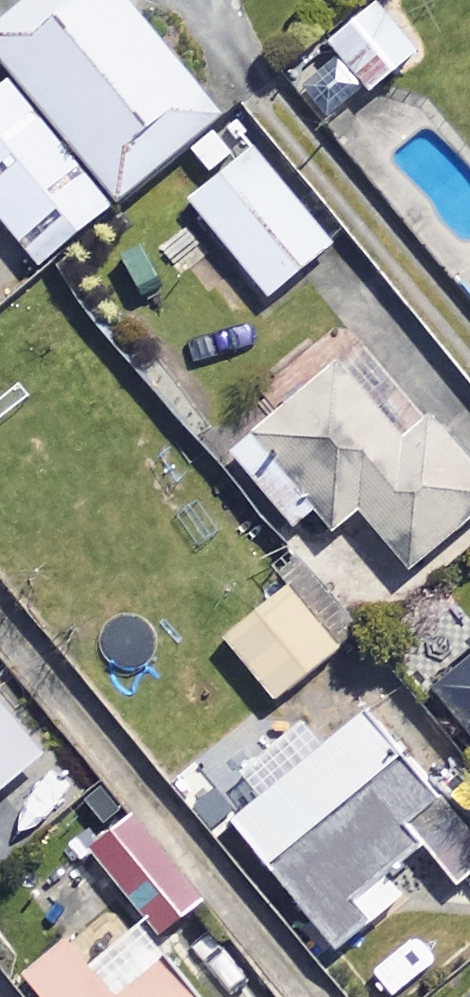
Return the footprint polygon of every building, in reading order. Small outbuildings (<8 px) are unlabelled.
[(121,209),(222,124),(118,0),(40,0),(0,34),(0,66),(14,82),(121,209)] [(416,61),(378,12),(294,76),(331,125),(416,61)] [(14,82),(0,94),(0,221),(23,248),(58,219),(79,245),(121,209),(14,82)] [(332,253),(253,153),(188,204),(267,304),(332,253)] [(370,346),(237,453),(297,528),(320,510),(338,532),(365,511),(415,574),(469,530),(469,471),(370,346)] [(344,656),(289,585),(226,634),(282,705),(344,656)] [(438,695),(469,732),(469,668),(438,695)] [(49,756),(0,696),(0,797),(49,756)] [(372,709),(235,821),(341,950),(387,912),(372,893),(428,848),(456,882),(469,870),(469,829),(372,709)] [(203,905),(136,819),(94,852),(162,937),(203,905)] [(68,938),(29,968),(52,996),(115,996),(68,938)] [(173,956),(121,996),(206,996),(173,956)]
